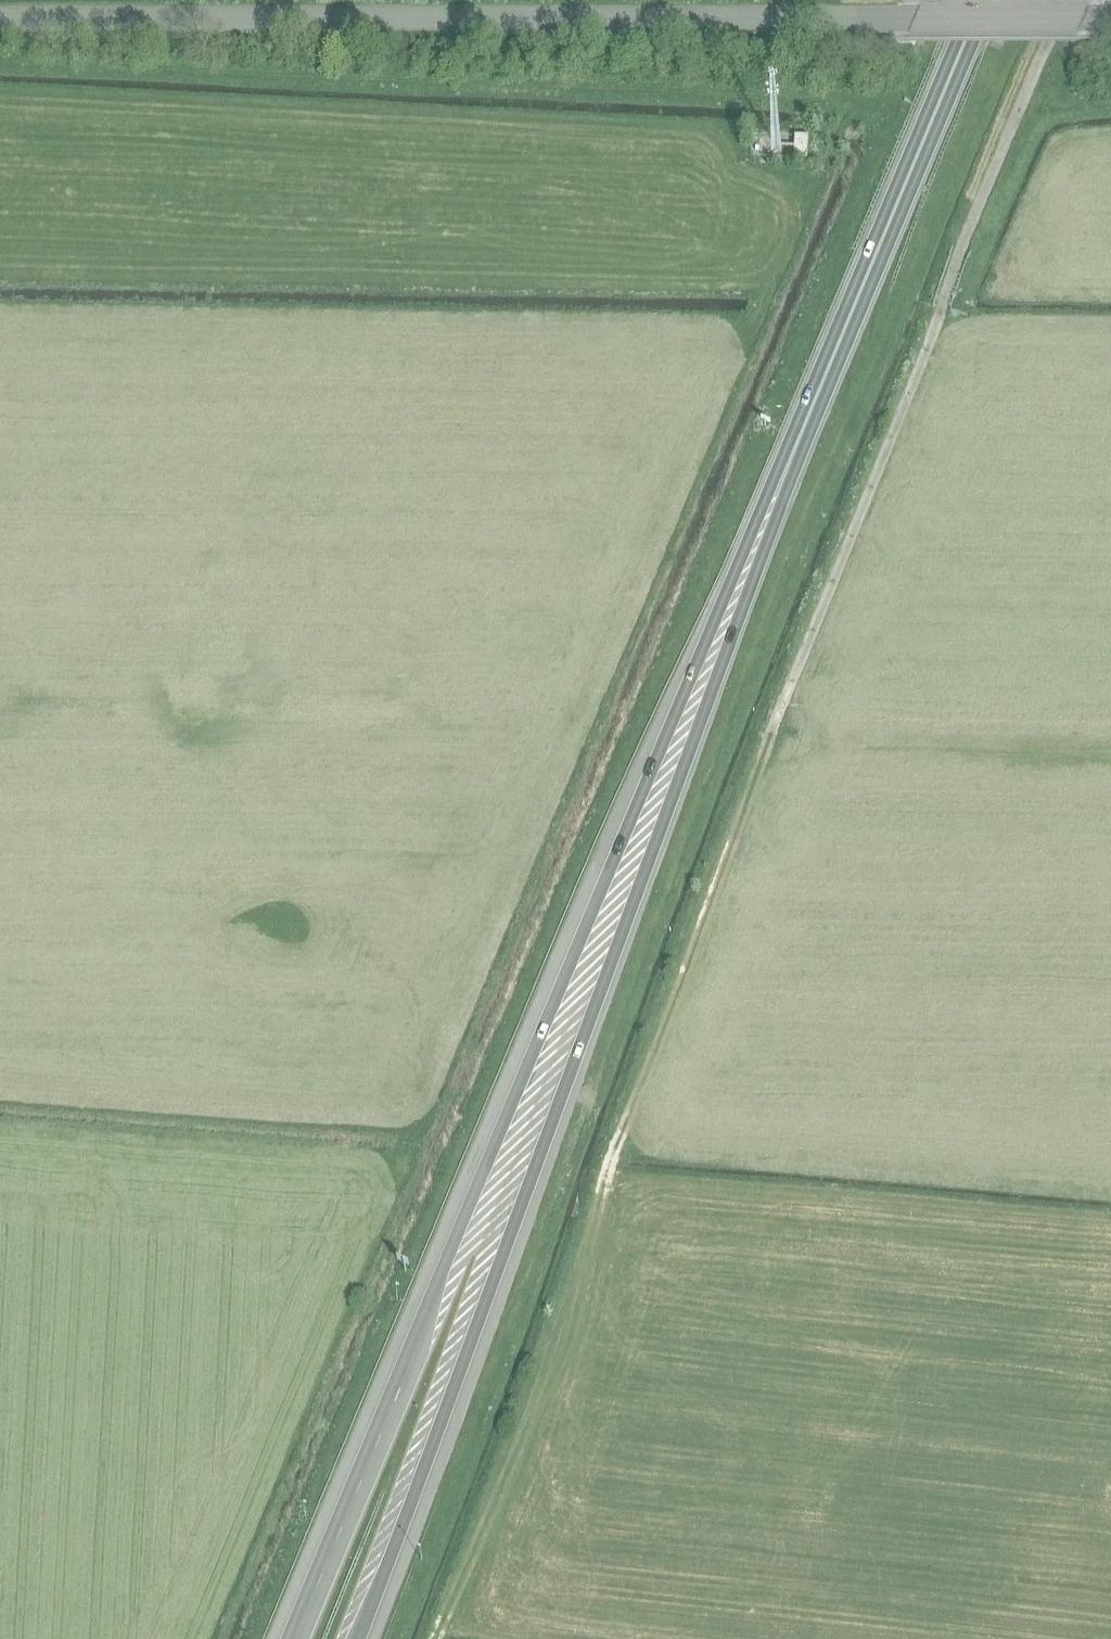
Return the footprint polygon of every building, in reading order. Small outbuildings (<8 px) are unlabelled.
[(794,137),(792,159),(807,160),(808,138),(794,137)]
